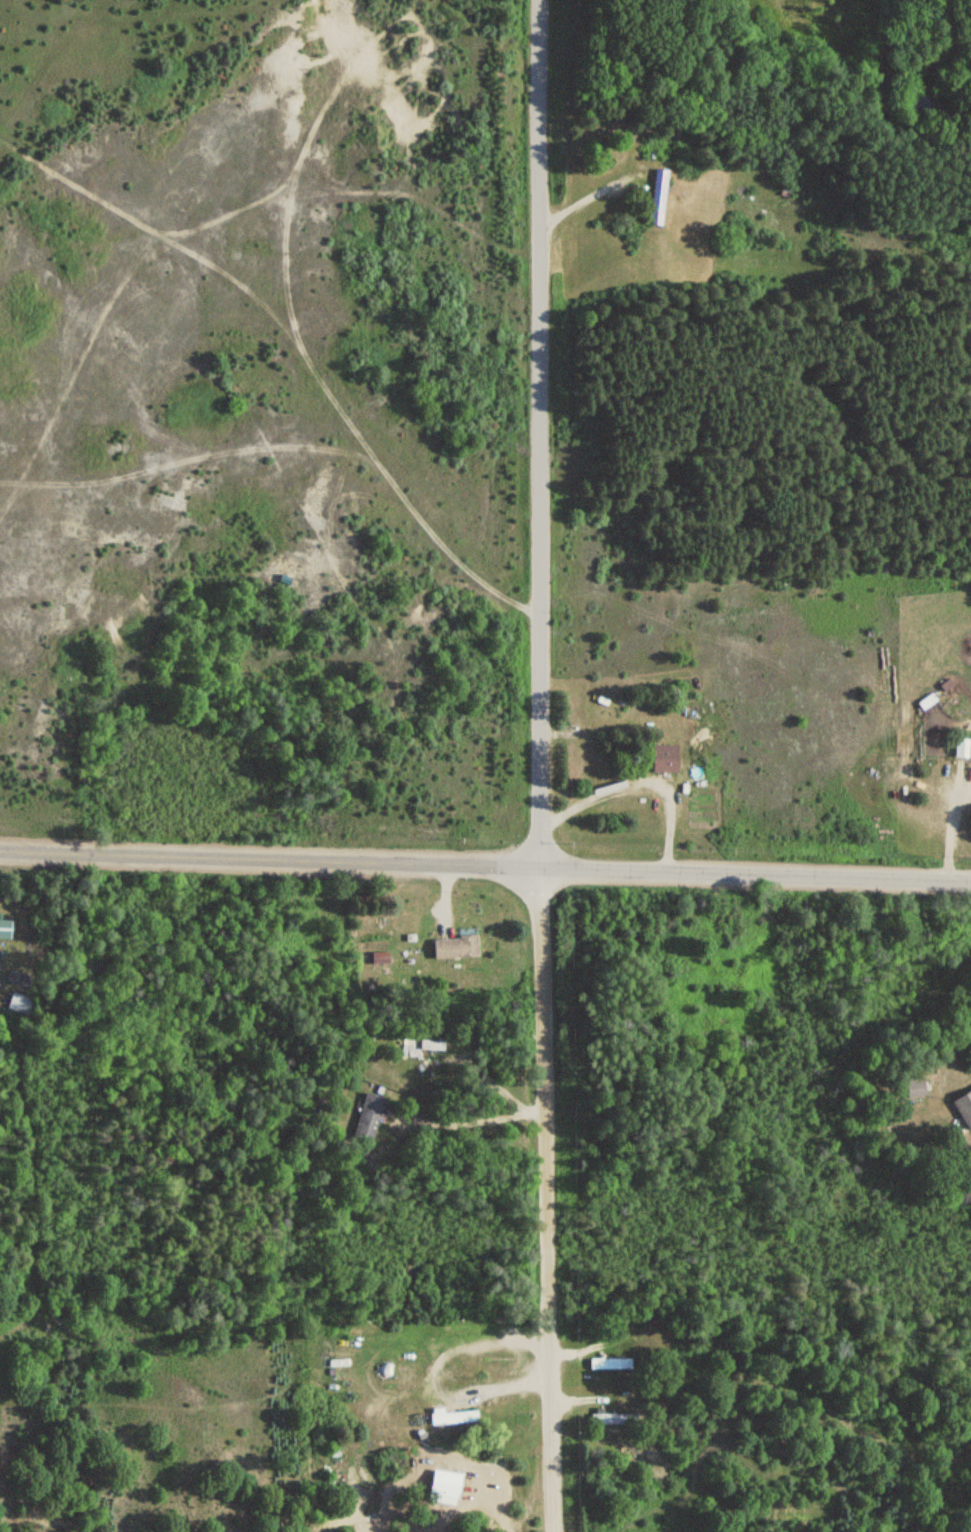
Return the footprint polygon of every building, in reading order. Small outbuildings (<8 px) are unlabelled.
[(648,224),(661,225),(664,170),(652,169),(648,224)] [(915,703),(920,709),(933,700),(929,693),(915,703)] [(966,758),(966,739),(952,739),(952,758),(966,758)] [(675,773),(675,745),(649,745),(649,773),(675,773)] [(430,937),(430,958),(476,958),(476,937),(430,937)] [(386,953),(370,953),(370,965),(386,965),(386,953)] [(28,1013),(32,997),(10,993),(6,1008),(28,1013)] [(401,1051),(441,1051),(441,1039),(401,1039),(401,1051)] [(924,1094),(921,1076),(903,1079),(905,1097),(924,1094)] [(949,1098),(966,1130),(970,1127),(970,1087),(949,1098)] [(384,1098),(364,1092),(350,1138),(370,1144),(384,1098)] [(588,1370),(630,1370),(630,1357),(588,1357),(588,1370)] [(475,1424),(475,1410),(428,1411),(428,1425),(475,1424)] [(593,1413),(593,1425),(636,1425),(636,1413),(593,1413)]
